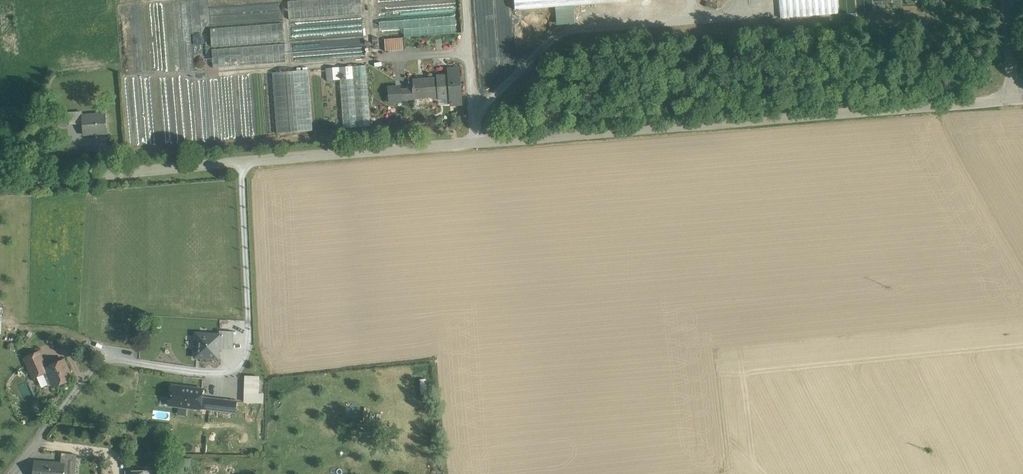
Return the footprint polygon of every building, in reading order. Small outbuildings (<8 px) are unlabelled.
[(288,1),(289,19),(362,14),(361,0),(301,0),(288,1)] [(520,9),(627,2),(627,0),(520,0),(520,9)] [(780,18),(838,14),(837,0),(779,0),(780,18)] [(573,18),(573,15),(573,12),(571,9),(568,7),(565,7),(562,7),(559,9),(557,12),(557,15),(557,18),(559,21),(562,23),(565,23),(568,23),(571,21),(573,18)] [(404,29),(404,36),(456,33),(455,16),(380,20),(380,30),(404,29)] [(283,23),(210,29),(212,47),(284,41),(283,23)] [(403,50),(402,37),(384,38),(385,51),(403,50)] [(321,45),(322,58),(364,53),(363,40),(321,45)] [(284,44),(212,49),(213,67),(286,62),(284,44)] [(294,59),(304,59),(303,48),(294,49),(294,59)] [(370,126),(366,65),(326,68),(326,81),(340,80),(344,128),(370,126)] [(465,104),(463,65),(450,65),(450,75),(439,76),(440,98),(453,98),(454,105),(465,104)] [(313,130),(308,69),(272,72),(277,133),(313,130)] [(439,76),(417,76),(417,98),(440,98),(439,76)] [(403,84),(391,85),(393,102),(405,102),(405,98),(417,98),(415,86),(403,87),(403,84)] [(81,112),(67,113),(68,125),(82,124),(81,117),(82,117),(81,112)] [(82,117),(81,117),(82,124),(83,135),(107,133),(106,115),(82,117)] [(221,336),(194,334),(192,359),(219,361),(221,336)] [(39,352),(25,358),(34,377),(45,372),(43,367),(45,366),(39,352)] [(63,360),(47,367),(50,374),(49,374),(54,386),(65,382),(63,379),(70,376),(63,360)] [(258,376),(246,376),(245,402),(257,402),(258,376)] [(222,399),(202,397),(203,389),(179,386),(180,378),(172,377),(169,405),(200,409),(200,408),(221,411),(222,399)] [(237,401),(222,399),(221,411),(235,413),(237,401)] [(77,455),(62,453),(62,460),(76,461),(77,455)] [(183,467),(191,467),(191,458),(182,458),(183,467)] [(35,461),(33,473),(75,473),(76,461),(62,460),(61,463),(35,461)]
